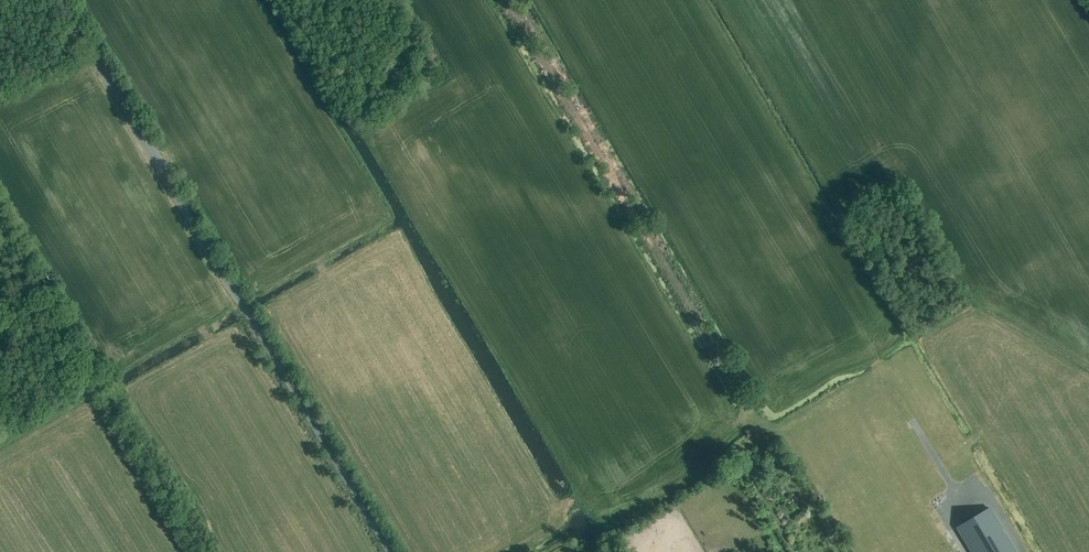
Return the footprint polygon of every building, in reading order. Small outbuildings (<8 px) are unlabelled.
[(998,524),(989,509),(957,528),(971,551),(1015,551),(998,524)] [(621,551),(616,544),(607,549),(608,551),(619,551),(621,551)]
